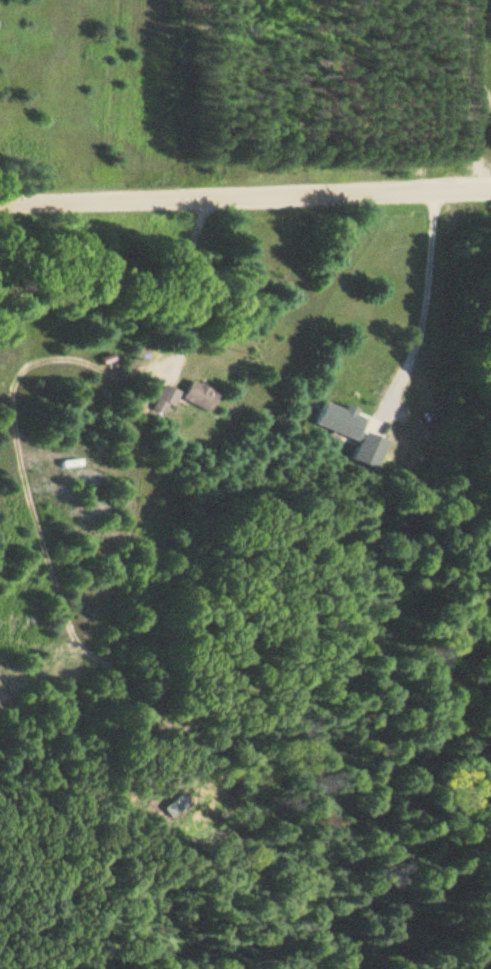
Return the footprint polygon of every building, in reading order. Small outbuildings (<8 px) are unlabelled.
[(183,398),(210,411),(219,392),(192,379),(183,398)] [(174,406),(181,391),(165,382),(153,408),(165,414),(170,404),(174,406)] [(319,424),(362,440),(355,460),(379,469),(389,440),(362,430),(367,417),(358,414),(360,408),(349,404),(347,409),(327,401),(319,424)]
